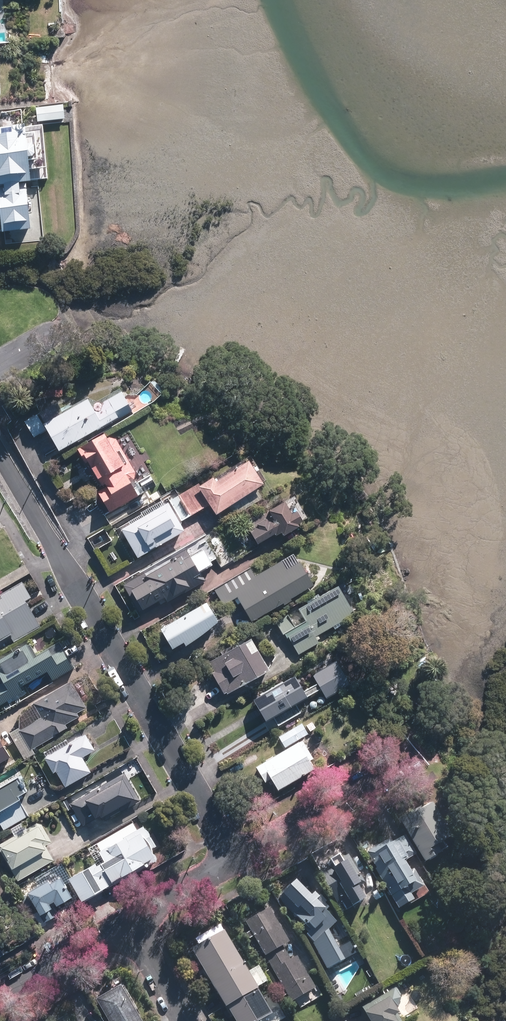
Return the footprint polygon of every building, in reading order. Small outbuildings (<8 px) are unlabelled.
[(63,105),(37,108),(38,122),(65,120),(63,105)] [(26,185),(30,185),(24,126),(0,128),(0,211),(2,233),(30,231),(26,185)] [(57,402),(24,421),(34,438),(46,431),(58,451),(118,417),(119,419),(132,411),(120,391),(106,399),(110,404),(104,408),(107,412),(98,417),(86,397),(62,412),(57,402)] [(105,437),(102,432),(75,448),(76,448),(83,460),(84,459),(88,466),(87,466),(96,483),(101,484),(103,483),(104,485),(95,490),(108,512),(137,496),(136,495),(142,491),(137,484),(130,483),(127,480),(131,477),(134,472),(111,433),(105,437)] [(180,495),(192,515),(211,505),(217,514),(264,483),(249,460),(216,481),(213,477),(201,485),(200,483),(186,492),(181,495),(180,495)] [(178,495),(183,492),(180,488),(179,486),(174,489),(176,490),(178,495)] [(139,558),(186,531),(181,522),(192,515),(180,495),(169,502),(122,529),(139,558)] [(244,522),(258,544),(274,535),(275,536),(281,533),(283,536),(298,527),(297,524),(302,522),(296,510),(291,514),(284,501),(263,513),(262,511),(244,522)] [(168,604),(206,582),(186,549),(172,558),(173,561),(143,579),(155,599),(162,594),(168,604)] [(287,569),(281,560),(256,575),(253,570),(251,566),(214,588),(216,591),(225,606),(238,598),(252,621),(314,585),(300,561),(287,569)] [(9,635),(14,643),(42,627),(27,600),(31,598),(23,582),(1,595),(3,599),(0,600),(0,640),(9,635)] [(338,586),(299,608),(306,621),(295,627),(288,614),(276,621),(284,634),(285,633),(288,638),(289,637),(299,654),(319,642),(316,636),(354,614),(338,586)] [(201,605),(160,628),(172,649),(184,642),(187,646),(193,641),(201,635),(209,629),(214,625),(217,621),(211,609),(207,602),(201,605)] [(209,672),(221,692),(224,691),(230,687),(231,689),(266,669),(247,636),(206,660),(212,670),(209,672)] [(21,692),(18,687),(46,671),(52,681),(74,669),(59,642),(33,657),(27,645),(0,660),(0,664),(6,675),(0,678),(0,704),(21,692)] [(336,662),(312,675),(317,682),(302,690),(295,677),(254,700),(270,730),(276,726),(301,713),(296,704),(322,690),(326,697),(349,685),(336,662)] [(74,682),(34,705),(42,720),(22,731),(33,750),(70,728),(69,726),(82,718),(80,714),(89,708),(74,682)] [(313,723),(307,727),(311,733),(316,729),(313,723)] [(303,725),(280,738),(286,748),(308,734),(303,725)] [(88,735),(47,759),(56,774),(59,772),(68,787),(93,772),(85,758),(98,751),(88,735)] [(11,758),(0,739),(0,764),(11,758)] [(302,741),(257,767),(266,783),(272,780),(278,791),(314,769),(310,761),(313,759),(302,741)] [(108,822),(143,801),(127,773),(73,804),(86,827),(102,817),(105,821),(107,820),(108,822)] [(0,788),(0,820),(6,831),(32,816),(20,796),(29,791),(20,776),(0,788)] [(70,801),(64,804),(68,811),(74,808),(70,801)] [(399,821),(424,864),(440,855),(435,847),(451,837),(432,805),(421,811),(420,809),(399,821)] [(43,822),(0,846),(20,881),(56,861),(48,847),(55,843),(43,822)] [(97,863),(70,878),(83,901),(86,899),(87,901),(118,884),(159,861),(152,850),(158,847),(145,825),(101,851),(106,861),(98,865),(97,863)] [(389,842),(367,855),(399,911),(414,902),(407,890),(417,885),(404,863),(417,856),(406,836),(391,845),(389,842)] [(365,885),(348,856),(329,868),(331,871),(320,877),(338,908),(342,905),(346,911),(364,901),(358,889),(365,885)] [(29,892),(47,923),(60,915),(54,906),(57,904),(58,905),(74,896),(63,877),(52,883),(50,880),(29,892)] [(305,897),(291,883),(276,898),(290,911),(289,912),(299,921),(296,923),(306,933),(304,934),(312,942),(310,944),(324,969),(343,959),(327,928),(335,921),(324,910),(329,905),(324,900),(322,901),(311,890),(305,897)] [(287,942),(267,907),(243,921),(289,1001),(313,987),(295,956),(289,959),(281,945),(287,942)] [(214,993),(246,974),(222,933),(189,952),(214,993)] [(246,974),(214,993),(223,1009),(225,1008),(233,1020),(261,1020),(270,1016),(246,974)] [(325,983),(336,1002),(345,996),(334,978),(325,983)] [(121,987),(96,1001),(108,1020),(141,1020),(121,987)] [(382,993),(363,1005),(365,1009),(363,1010),(367,1016),(366,1017),(368,1020),(399,1020),(396,1016),(398,1015),(387,996),(385,997),(382,993)]
